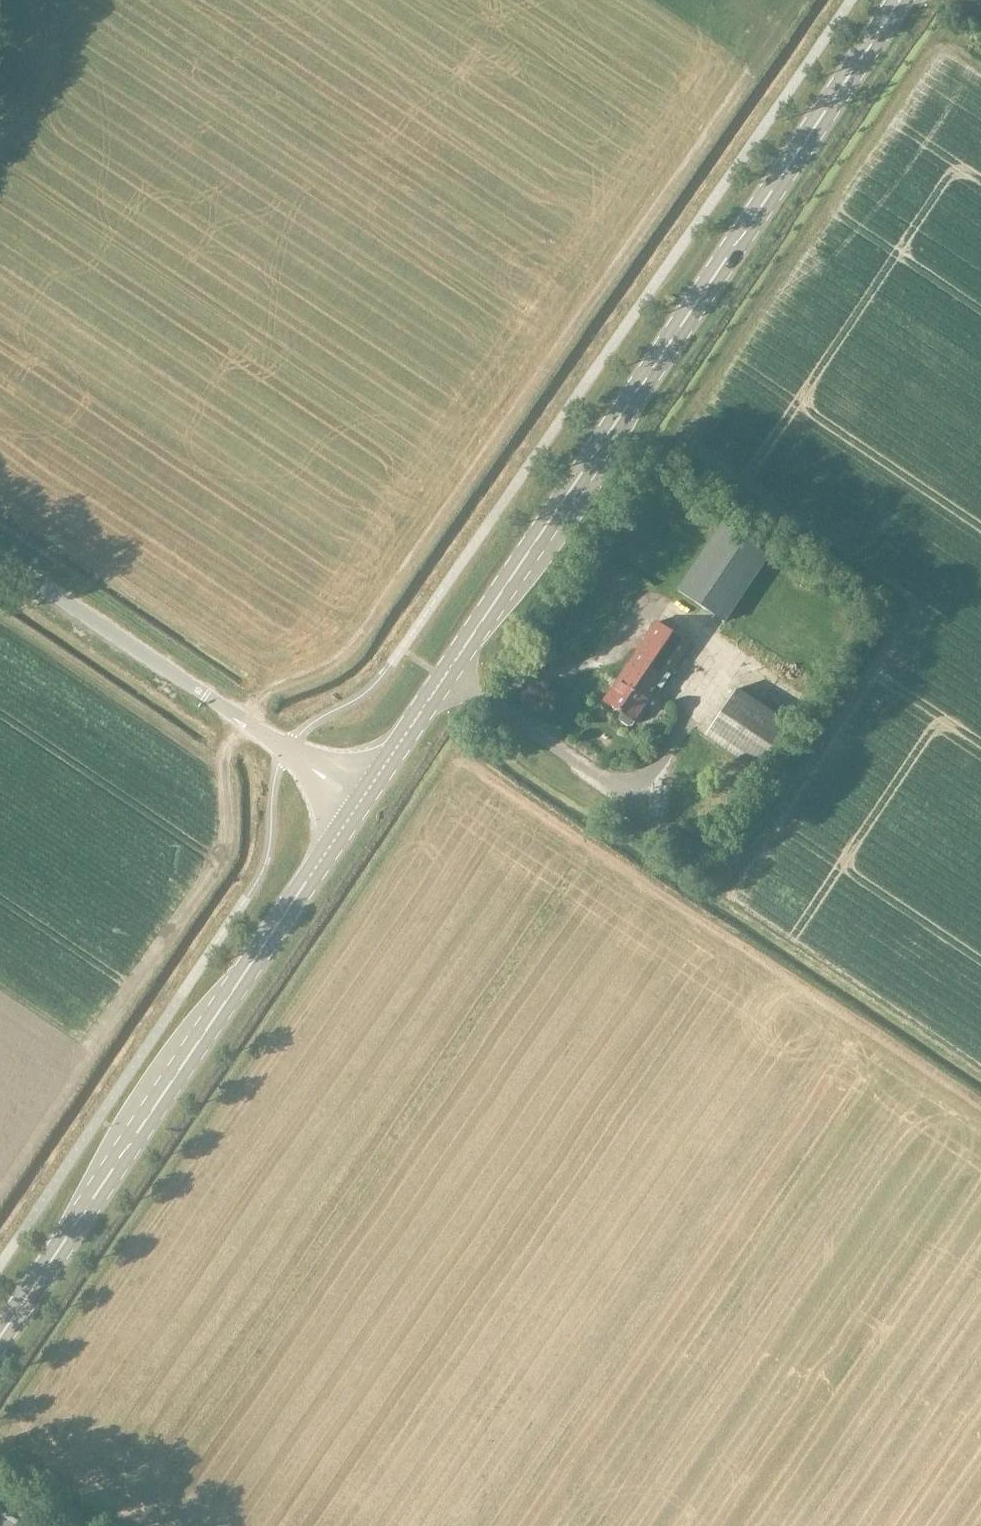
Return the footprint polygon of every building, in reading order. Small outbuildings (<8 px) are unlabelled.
[(723,524),(677,591),(724,622),(769,556),(723,524)] [(635,722),(637,723),(690,645),(657,622),(604,700),(622,713),(619,717),(620,721),(628,727),(633,726),(635,722)] [(737,689),(705,736),(759,772),(790,725),(737,689)] [(627,806),(621,814),(632,823),(638,815),(627,806)]
